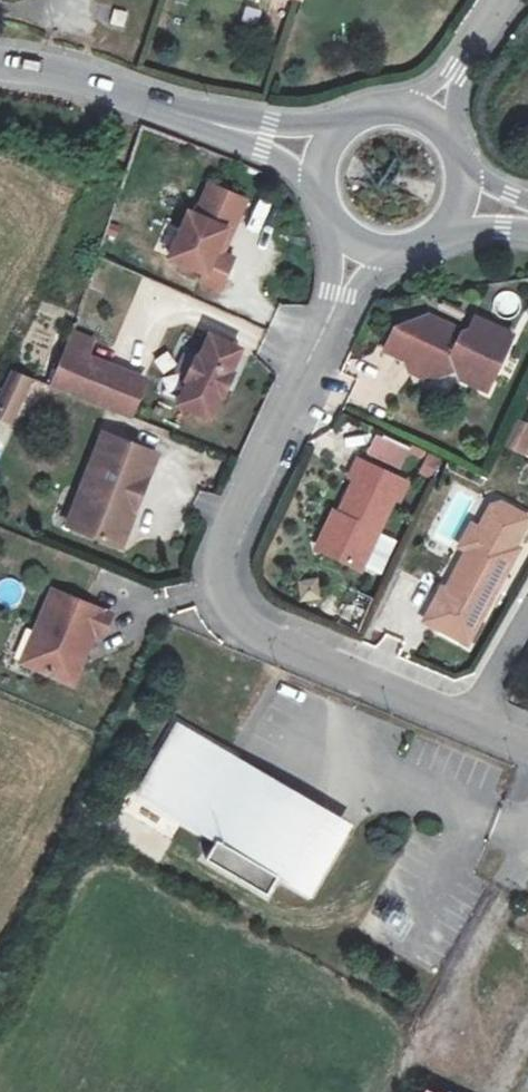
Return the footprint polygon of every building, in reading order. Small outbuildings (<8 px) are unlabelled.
[(128,11),(113,8),(110,23),(124,26),(128,11)] [(251,200),(208,182),(196,210),(190,208),(167,260),(202,275),(197,285),(221,295),(237,258),(227,254),(251,200)] [(151,248),(164,255),(176,234),(163,226),(151,248)] [(485,398),(512,342),(474,325),(468,335),(460,337),(426,321),(392,333),(383,355),(401,364),(406,355),(415,360),(421,373),(438,382),(451,378),(454,379),(457,386),(485,398)] [(146,370),(68,341),(50,396),(128,425),(146,370)] [(238,355),(208,341),(198,361),(194,359),(183,383),(185,384),(174,406),(204,421),(215,399),(219,400),(230,378),(227,376),(238,355)] [(41,380),(9,368),(0,392),(0,419),(22,428),(41,380)] [(526,457),(527,452),(527,423),(516,418),(503,446),(526,457)] [(402,469),(411,447),(375,431),(365,453),(402,469)] [(154,460),(102,439),(79,498),(89,502),(76,536),(119,553),(132,518),(124,516),(138,480),(145,483),(154,460)] [(405,488),(355,465),(347,484),(352,485),(334,527),(330,535),(323,536),(325,559),(359,575),(379,530),(391,504),(397,506),(405,488)] [(145,483),(138,480),(124,516),(132,518),(145,483)] [(89,502),(79,498),(65,532),(76,536),(89,502)] [(516,556),(470,531),(458,552),(465,555),(443,596),(439,593),(421,625),(463,648),(483,616),(516,556)] [(11,606),(23,588),(6,577),(0,587),(0,599),(11,606)] [(45,600),(22,658),(28,660),(21,676),(67,694),(87,641),(95,645),(104,623),(45,600)] [(28,660),(22,658),(17,674),(21,676),(28,660)] [(218,750),(179,728),(169,743),(159,749),(154,755),(149,763),(147,771),(147,776),(147,787),(139,798),(211,839),(201,857),(261,893),(271,876),(303,893),(338,828),(276,793),(272,799),(254,789),(256,781),(246,765),(234,757),(228,762),(218,756),(218,750)]
